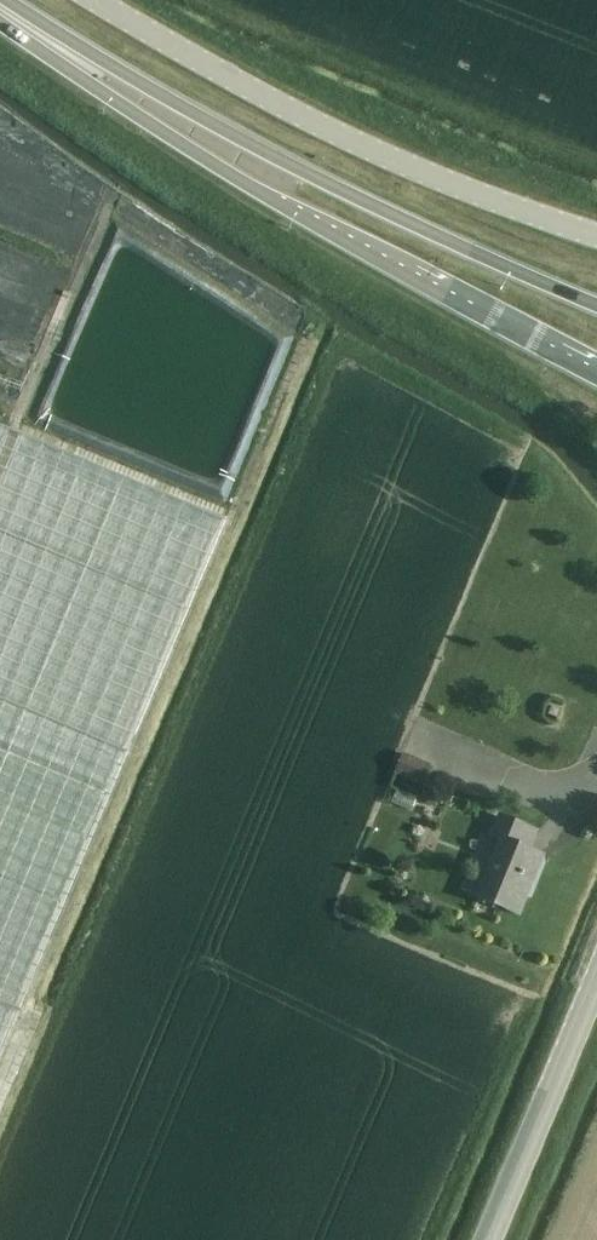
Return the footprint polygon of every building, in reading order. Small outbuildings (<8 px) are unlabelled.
[(17,1011),(223,521),(0,427),(0,1004),(17,1011)] [(555,719),(560,710),(551,705),(546,714),(555,719)] [(422,785),(429,766),(402,755),(395,773),(422,785)] [(416,797),(396,789),(391,802),(411,810),(416,797)] [(428,792),(424,804),(436,808),(440,797),(428,792)] [(517,915),(541,856),(527,850),(535,830),(498,815),(490,835),(502,839),(477,898),(517,915)] [(18,1013),(0,1006),(0,1056),(18,1013)]
